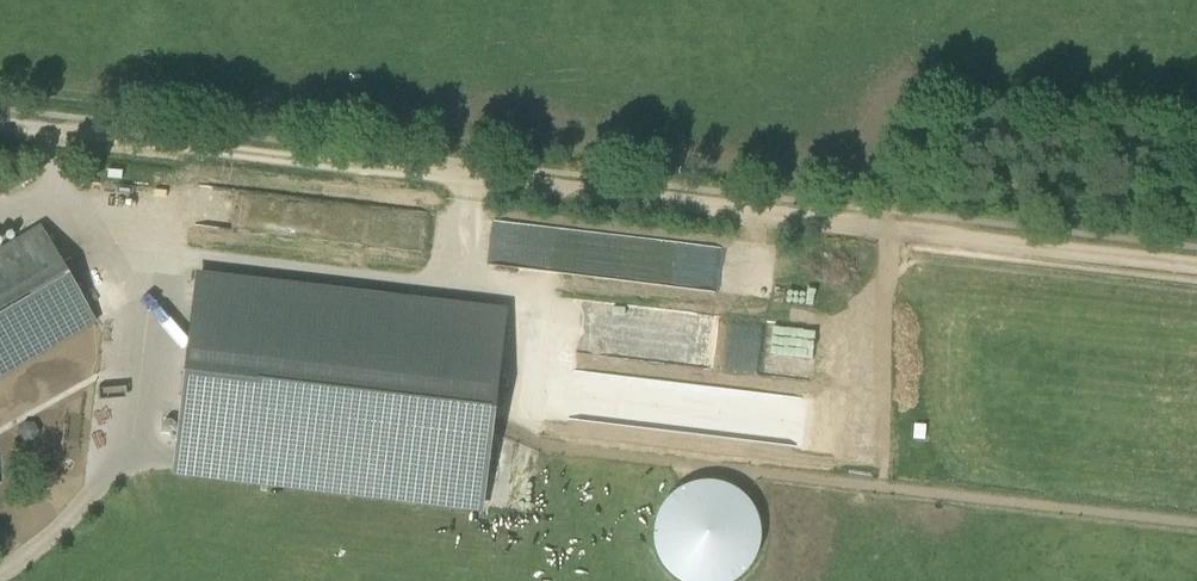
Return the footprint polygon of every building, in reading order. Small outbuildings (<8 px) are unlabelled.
[(95,322),(40,227),(0,250),(0,377),(95,322)] [(726,253),(723,291),(735,292),(736,274),(759,276),(760,255),(726,253)] [(506,310),(197,273),(172,479),(482,517),(506,310)]
